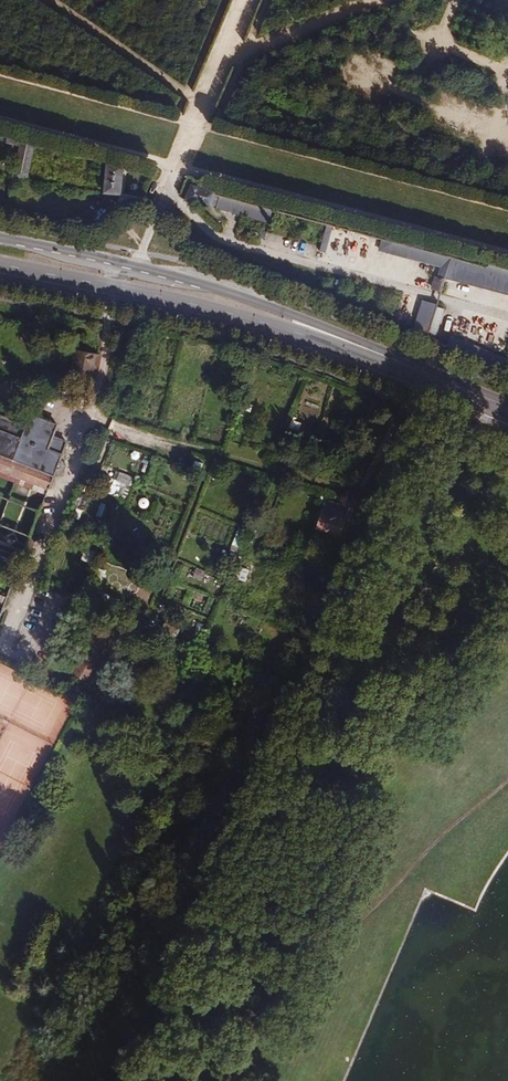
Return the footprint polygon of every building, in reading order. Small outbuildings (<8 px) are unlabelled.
[(15,145),(17,138),(3,135),(2,142),(15,145)] [(124,165),(106,164),(103,195),(121,196),(124,165)] [(192,179),(187,196),(204,201),(209,185),(192,179)] [(241,193),(215,186),(212,198),(238,204),(241,193)] [(439,258),(442,248),(241,193),(238,204),(231,229),(311,251),(318,226),(439,258)] [(448,257),(443,278),(507,295),(507,269),(486,263),(485,267),(448,257)] [(437,282),(441,269),(431,267),(427,280),(437,282)] [(405,332),(420,338),(430,303),(432,298),(418,292),(405,332)] [(430,303),(420,338),(429,342),(440,307),(430,303)] [(444,348),(470,359),(474,345),(449,335),(444,348)] [(497,371),(502,357),(474,345),(470,359),(497,371)] [(55,455),(66,426),(58,423),(62,414),(41,406),(38,413),(0,399),(0,435),(55,455)] [(111,492),(127,497),(133,476),(118,472),(111,492)] [(148,507),(150,499),(142,497),(140,506),(148,507)] [(363,559),(382,513),(345,502),(339,524),(319,519),(312,545),(363,559)] [(277,612),(282,600),(270,594),(264,607),(277,612)]
